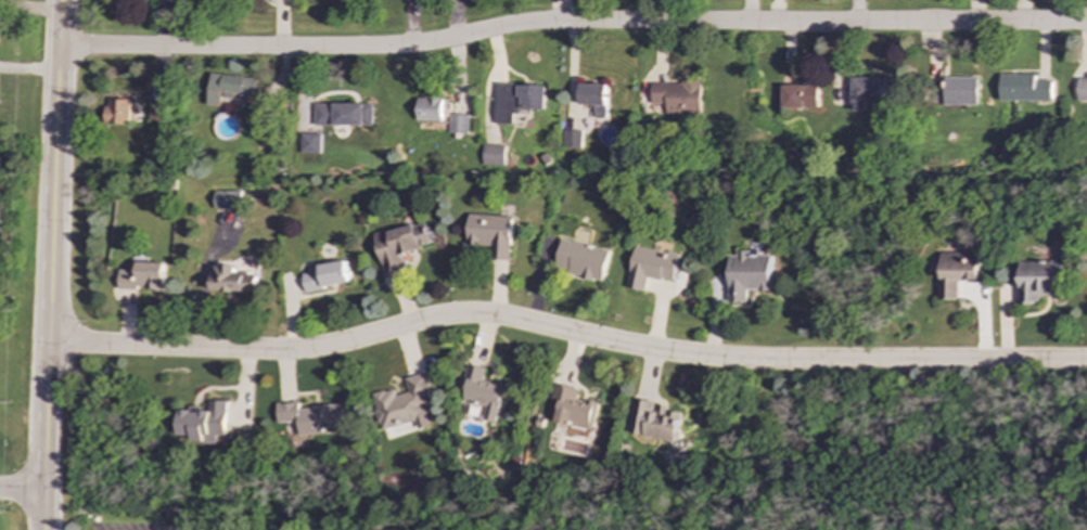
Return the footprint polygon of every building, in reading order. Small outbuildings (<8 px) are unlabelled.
[(220,106),(221,98),(233,99),(233,95),(253,98),(255,78),(210,73),(206,105),(220,106)] [(1000,100),(1052,101),(1052,80),(1035,80),(1035,74),(1000,74),(1000,100)] [(945,77),(945,105),(977,104),(977,76),(945,77)] [(864,102),(901,102),(903,78),(852,77),(851,111),(864,111),(864,102)] [(1078,77),(1078,101),(1086,101),(1086,77),(1078,77)] [(702,114),(702,82),(652,81),(651,104),(666,104),(666,113),(702,114)] [(546,85),(495,83),(494,124),(512,125),(512,109),(545,111),(546,85)] [(608,85),(579,83),(579,105),(596,105),(596,118),(608,118),(608,85)] [(817,108),(817,85),(781,85),(781,108),(817,108)] [(440,120),(442,96),(418,95),(417,120),(440,120)] [(105,124),(129,125),(129,100),(105,99),(105,124)] [(166,102),(150,101),(150,119),(165,120),(166,102)] [(315,126),(373,125),(372,103),(315,103),(315,126)] [(468,133),(469,115),(450,114),(449,132),(468,133)] [(562,146),(580,147),(581,130),(563,130),(562,146)] [(320,154),(321,133),(300,133),(300,154),(320,154)] [(504,144),(482,144),(482,165),(503,165),(504,144)] [(214,191),(215,209),(241,208),(241,190),(214,191)] [(509,260),(511,216),(468,214),(465,245),(489,246),(489,259),(509,260)] [(383,273),(405,268),(401,253),(432,245),(426,222),(374,233),(383,273)] [(553,270),(602,281),(610,249),(561,238),(553,270)] [(643,292),(647,276),(674,281),(678,254),(632,246),(626,288),(643,292)] [(728,255),(728,301),(747,301),(747,289),(771,290),(771,255),(750,255),(750,250),(737,250),(737,255),(728,255)] [(938,299),(957,299),(957,281),(977,281),(979,253),(939,251),(938,299)] [(163,290),(164,263),(130,261),(130,270),(118,269),(117,289),(163,290)] [(349,284),(346,261),(302,269),(305,290),(349,284)] [(1018,305),(1037,305),(1037,295),(1060,295),(1059,261),(1018,261),(1018,305)] [(213,266),(212,292),(256,293),(257,275),(234,274),(235,267),(213,266)] [(495,422),(502,386),(482,382),(485,369),(466,364),(460,391),(464,391),(462,402),(485,406),(483,419),(495,422)] [(372,393),(380,429),(414,422),(417,429),(430,426),(423,396),(431,395),(426,373),(405,377),(408,392),(395,395),(394,389),(372,393)] [(578,389),(554,383),(550,400),(559,401),(554,422),(591,430),(598,403),(576,398),(578,389)] [(677,441),(682,411),(655,406),(656,402),(634,398),(627,434),(677,441)] [(229,401),(210,400),(209,411),(180,410),(180,435),(194,436),(193,442),(219,443),(219,436),(228,436),(229,401)]
